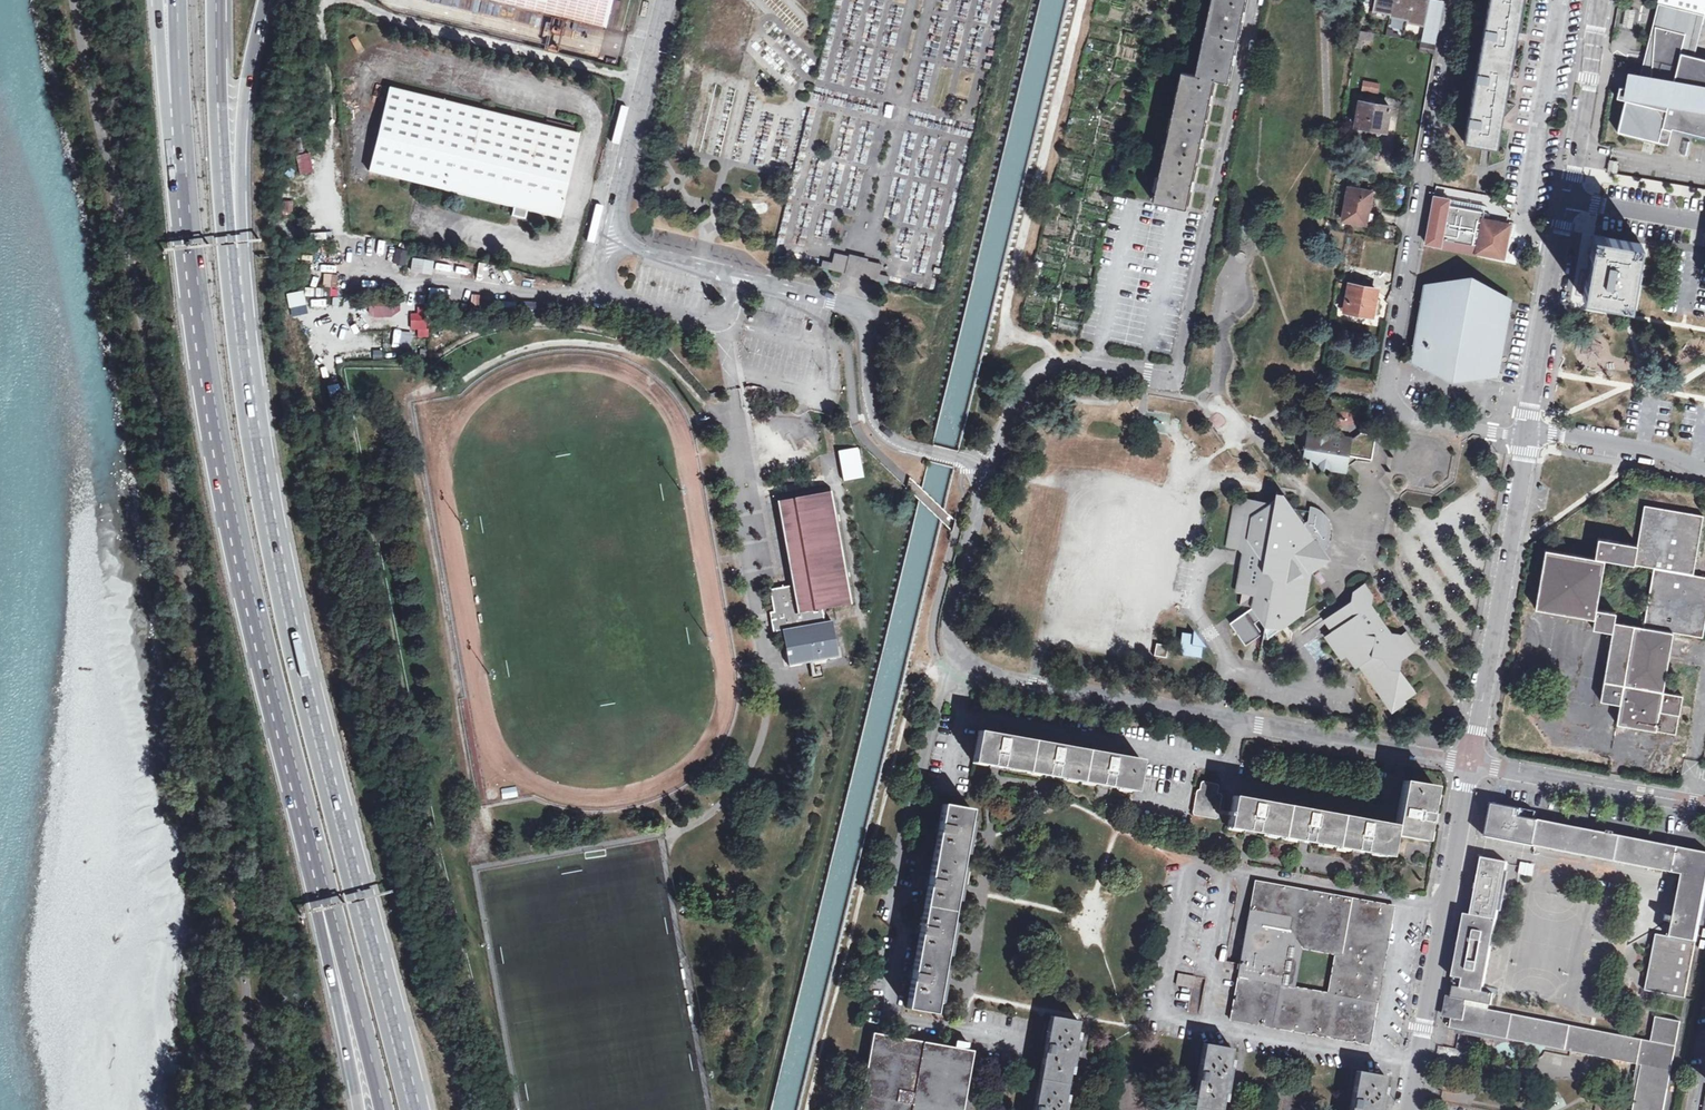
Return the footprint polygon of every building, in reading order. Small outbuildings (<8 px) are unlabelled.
[(610,33),(618,0),(477,0),(610,33)] [(1198,72),(1217,77),(1228,80),(1246,0),(1213,0),(1198,72)] [(1374,10),(1391,14),(1391,17),(1408,20),(1408,23),(1425,27),(1431,0),(1376,0),(1374,10)] [(1465,141),(1496,147),(1500,125),(1508,82),(1515,37),(1522,0),(1489,0),(1465,141)] [(1653,13),(1702,26),(1704,13),(1704,0),(1656,0),(1653,13)] [(1680,53),(1694,56),(1702,26),(1653,13),(1640,76),(1651,79),(1655,25),(1685,34),(1680,53)] [(1655,25),(1651,79),(1660,81),(1657,94),(1618,87),(1616,97),(1625,100),(1617,132),(1668,145),(1672,129),(1704,137),(1704,59),(1694,56),(1680,53),(1685,34),(1655,25)] [(1374,33),(1358,30),(1357,36),(1363,38),(1363,39),(1373,41),(1374,33)] [(356,51),(363,47),(356,35),(349,38),(356,51)] [(1437,47),(1422,44),(1421,51),(1436,54),(1437,47)] [(1184,70),(1156,196),(1188,203),(1217,77),(1198,72),(1184,70)] [(1379,91),(1380,81),(1361,80),(1361,89),(1379,91)] [(579,138),(391,93),(373,172),(515,207),(513,217),(527,220),(529,211),(559,219),(579,138)] [(1391,107),(1361,102),(1357,126),(1387,131),(1391,107)] [(294,154),(298,175),(313,172),(309,152),(294,154)] [(1334,173),(1353,176),(1355,164),(1337,161),(1334,173)] [(1618,162),(1609,161),(1608,172),(1616,173),(1618,162)] [(1373,191),(1350,187),(1344,219),(1368,224),(1373,191)] [(294,212),(293,200),(280,201),(281,214),(294,212)] [(1484,212),(1434,204),(1428,245),(1441,247),(1505,257),(1510,223),(1483,219),(1484,212)] [(322,228),(312,230),(315,242),(325,239),(322,228)] [(1597,231),(1596,236),(1591,259),(1588,275),(1584,297),(1630,307),(1644,240),(1631,237),(1597,231)] [(365,239),(364,247),(380,249),(381,241),(365,239)] [(823,266),(844,271),(848,254),(838,251),(835,261),(824,258),(823,266)] [(390,268),(403,270),(407,254),(393,252),(390,268)] [(881,263),(848,254),(844,271),(878,279),(880,272),(881,263)] [(430,275),(433,261),(412,256),(409,271),(430,275)] [(891,275),(880,272),(878,279),(889,282),(891,275)] [(1428,287),(1423,313),(1420,313),(1418,324),(1420,324),(1415,359),(1432,362),(1432,365),(1453,374),(1479,374),(1480,371),(1497,374),(1504,339),(1506,339),(1508,329),(1506,328),(1511,301),(1477,286),(1477,284),(1479,284),(1479,282),(1471,282),(1463,279),(1462,281),(1463,281),(1462,284),(1428,287)] [(1378,289),(1352,284),(1347,311),(1373,316),(1378,289)] [(448,299),(448,288),(428,288),(428,299),(448,299)] [(385,314),(387,300),(364,298),(363,312),(385,314)] [(409,309),(410,329),(427,329),(426,309),(409,309)] [(352,312),(358,330),(365,327),(359,310),(352,312)] [(331,343),(337,344),(340,331),(334,330),(331,343)] [(1357,437),(1311,429),(1306,453),(1314,454),(1312,464),(1349,470),(1351,463),(1359,458),(1374,461),(1379,434),(1374,433),(1376,422),(1365,420),(1363,433),(1357,437)] [(859,449),(840,454),(845,481),(864,477),(859,449)] [(832,496),(778,506),(795,587),(773,591),(777,614),(772,615),(776,634),(785,633),(792,669),(843,660),(836,623),(828,624),(825,610),(854,604),(832,496)] [(1246,500),(1238,498),(1229,547),(1247,551),(1241,588),(1246,589),(1257,592),(1256,603),(1256,604),(1235,621),(1253,643),(1262,636),(1260,634),(1267,627),(1260,619),(1265,615),(1270,621),(1263,657),(1268,658),(1270,646),(1271,646),(1273,635),(1306,612),(1311,581),(1313,570),(1311,566),(1317,561),(1318,548),(1325,543),(1330,544),(1335,535),(1335,524),(1333,517),(1326,510),(1313,504),(1311,519),(1306,521),(1289,496),(1285,498),(1278,497),(1272,501),(1247,497),(1246,500)] [(1704,636),(1704,631),(1704,576),(1694,575),(1704,514),(1646,505),(1640,545),(1600,538),(1596,556),(1547,549),(1536,607),(1595,618),(1593,626),(1614,631),(1602,700),(1622,703),(1618,723),(1648,728),(1678,734),(1684,694),(1664,690),(1676,631),(1704,636)] [(1401,646),(1402,632),(1397,632),(1377,602),(1378,593),(1370,581),(1358,588),(1354,599),(1329,617),(1335,627),(1329,631),(1346,658),(1353,654),(1361,666),(1364,664),(1397,711),(1411,702),(1409,700),(1421,692),(1405,668),(1407,659),(1403,653),(1404,651),(1401,646)] [(1257,592),(1246,589),(1243,601),(1256,603),(1257,592)] [(1201,633),(1187,631),(1185,652),(1206,654),(1207,641),(1201,633)] [(1171,655),(1173,644),(1161,641),(1159,653),(1171,655)] [(985,725),(980,756),(1139,788),(1146,756),(1114,750),(1066,741),(1011,730),(985,725)] [(1223,781),(1208,779),(1206,780),(1205,787),(1202,787),(1201,790),(1197,810),(1198,813),(1219,816),(1221,817),(1223,815),(1227,793),(1225,791),(1223,791),(1224,786),(1224,784),(1223,781)] [(1408,781),(1401,825),(1363,818),(1302,806),(1257,797),(1237,794),(1235,809),(1232,809),(1232,813),(1234,813),(1232,825),(1394,856),(1398,836),(1429,841),(1431,832),(1438,788),(1408,781)] [(501,790),(503,799),(516,795),(514,787),(501,790)] [(976,804),(948,798),(908,1002),(938,1007),(976,804)] [(1493,806),(1491,818),(1493,819),(1491,836),(1687,875),(1676,937),(1661,933),(1649,989),(1688,997),(1704,914),(1704,853),(1619,835),(1619,833),(1613,832),(1612,834),(1524,818),(1525,811),(1496,805),(1496,807),(1493,806)] [(1486,859),(1485,866),(1475,915),(1468,913),(1466,923),(1454,983),(1457,984),(1450,1017),(1456,1018),(1454,1028),(1644,1065),(1635,1109),(1665,1109),(1683,1021),(1659,1017),(1654,1040),(1494,1009),(1497,994),(1486,992),(1512,864),(1486,859)] [(1520,861),(1517,873),(1532,877),(1535,864),(1520,861)] [(1232,1018),(1302,1032),(1371,1044),(1382,982),(1396,906),(1261,879),(1232,1018)] [(1199,975),(1183,972),(1181,982),(1197,986),(1199,975)] [(1054,1013),(1035,1109),(1065,1109),(1067,1101),(1065,1098),(1072,1063),(1075,1063),(1080,1037),(1077,1037),(1081,1018),(1054,1013)] [(877,1028),(862,1106),(882,1109),(965,1109),(977,1048),(877,1028)] [(1460,1037),(1452,1035),(1450,1046),(1459,1048),(1460,1037)] [(1207,1042),(1194,1109),(1221,1109),(1225,1092),(1227,1093),(1232,1067),(1230,1066),(1234,1047),(1207,1042)] [(1359,1071),(1351,1109),(1382,1109),(1385,1096),(1383,1096),(1386,1076),(1359,1071)]
